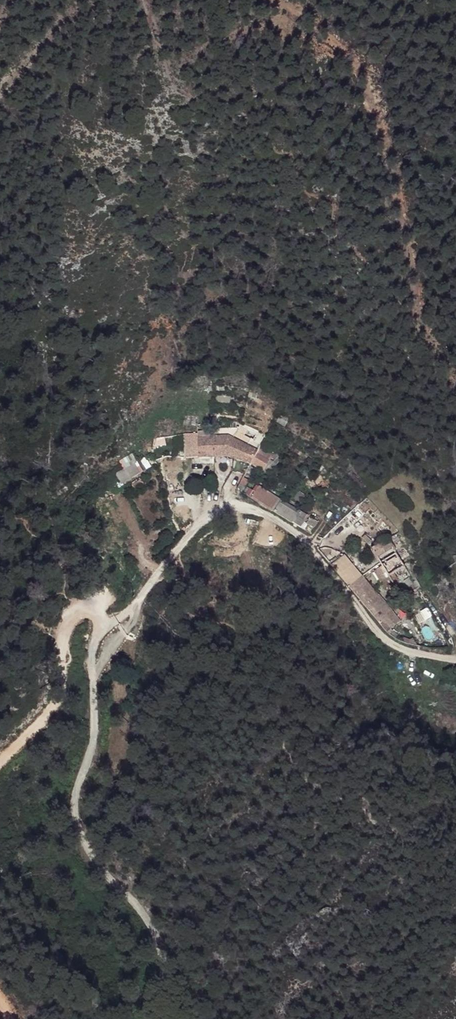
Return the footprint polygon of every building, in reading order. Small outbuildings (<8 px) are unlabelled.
[(174,387),(158,387),(159,401),(175,400),(174,387)] [(202,411),(169,414),(172,432),(204,431),(243,443),(247,427),(202,411)] [(119,460),(124,467),(114,473),(121,484),(151,467),(147,460),(140,464),(133,452),(119,460)] [(225,464),(217,462),(214,468),(222,471),(225,464)] [(249,479),(231,469),(229,476),(262,492),(265,484),(250,476),(249,479)] [(390,533),(375,506),(365,511),(381,537),(390,533)] [(310,540),(356,597),(369,586),(323,531),(310,540)] [(372,545),(382,566),(375,569),(381,581),(407,569),(392,536),(372,545)]
